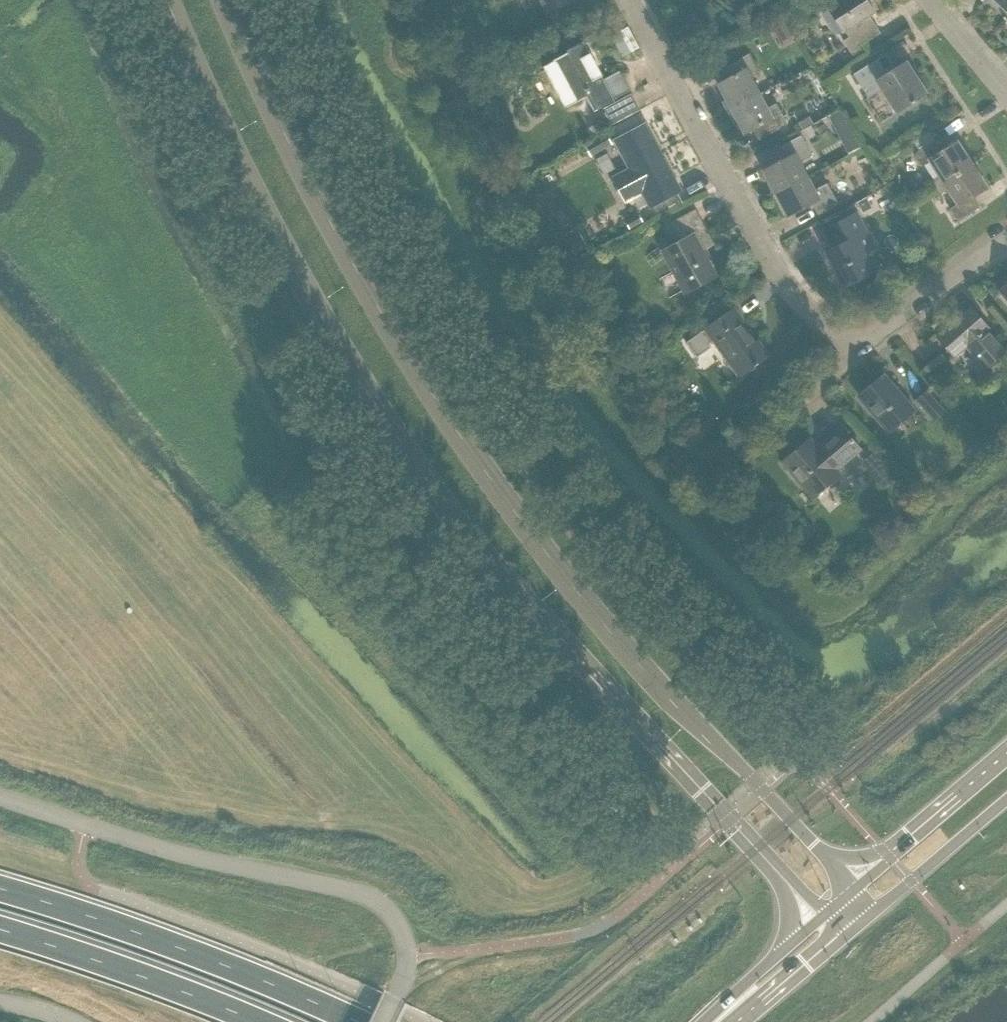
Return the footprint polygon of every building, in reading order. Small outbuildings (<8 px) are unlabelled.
[(540,13),(565,0),(534,0),(540,13)] [(881,33),(869,15),(875,11),(867,0),(840,0),(829,8),(848,38),(843,41),(851,52),(881,33)] [(1006,18),(1006,0),(988,0),(1006,18)] [(602,80),(584,44),(554,60),(570,91),(561,95),(567,107),(587,97),(593,110),(630,90),(620,71),(602,80)] [(864,53),(860,46),(851,52),(854,59),(864,53)] [(718,66),(730,60),(725,49),(713,56),(718,66)] [(731,109),(760,93),(751,76),(759,71),(750,53),(721,69),(726,80),(718,84),(731,109)] [(887,73),(878,59),(853,74),(869,98),(882,89),(897,112),(927,93),(906,61),(887,73)] [(760,93),(731,109),(744,134),(753,129),(758,140),(788,124),(777,103),(768,108),(760,93)] [(840,109),(828,116),(836,130),(848,124),(840,109)] [(597,112),(585,119),(593,134),(605,128),(597,112)] [(802,128),(813,122),(808,113),(797,119),(802,128)] [(673,177),(645,125),(615,140),(633,173),(616,182),(626,199),(642,191),(643,193),(653,188),(660,201),(681,190),(674,176),(673,177)] [(776,193),(807,176),(799,162),(812,155),(801,135),(781,146),(787,157),(764,170),(776,193)] [(936,187),(972,164),(957,140),(943,150),(936,139),(915,153),(922,166),(930,161),(939,175),(932,180),(936,187)] [(972,164),(936,187),(941,194),(948,189),(957,204),(950,209),(958,221),(979,207),(973,197),(987,188),(972,164)] [(807,176),(776,193),(789,216),(812,203),(818,214),(838,204),(827,183),(814,190),(807,176)] [(683,290),(715,273),(699,244),(711,237),(696,209),(671,222),(682,244),(663,253),(683,290)] [(844,287),(874,271),(864,252),(875,246),(857,212),(823,230),(833,248),(826,252),(844,287)] [(638,214),(626,220),(630,228),(642,221),(638,214)] [(579,232),(567,239),(575,253),(587,246),(579,232)] [(755,344),(739,322),(742,320),(734,308),(705,329),(738,375),(768,355),(758,342),(755,344)] [(1005,351),(986,329),(988,328),(971,308),(938,337),(955,356),(966,346),(985,368),(1005,351)] [(887,430),(913,408),(886,377),(861,399),(887,430)] [(934,421),(945,412),(927,390),(916,399),(934,421)] [(836,470),(861,449),(842,427),(823,443),(824,444),(818,449),(811,442),(785,464),(812,494),(838,472),(836,470)] [(976,442),(974,451),(978,455),(987,446),(980,438),(976,442)] [(874,451),(861,462),(883,489),(897,477),(874,451)]
